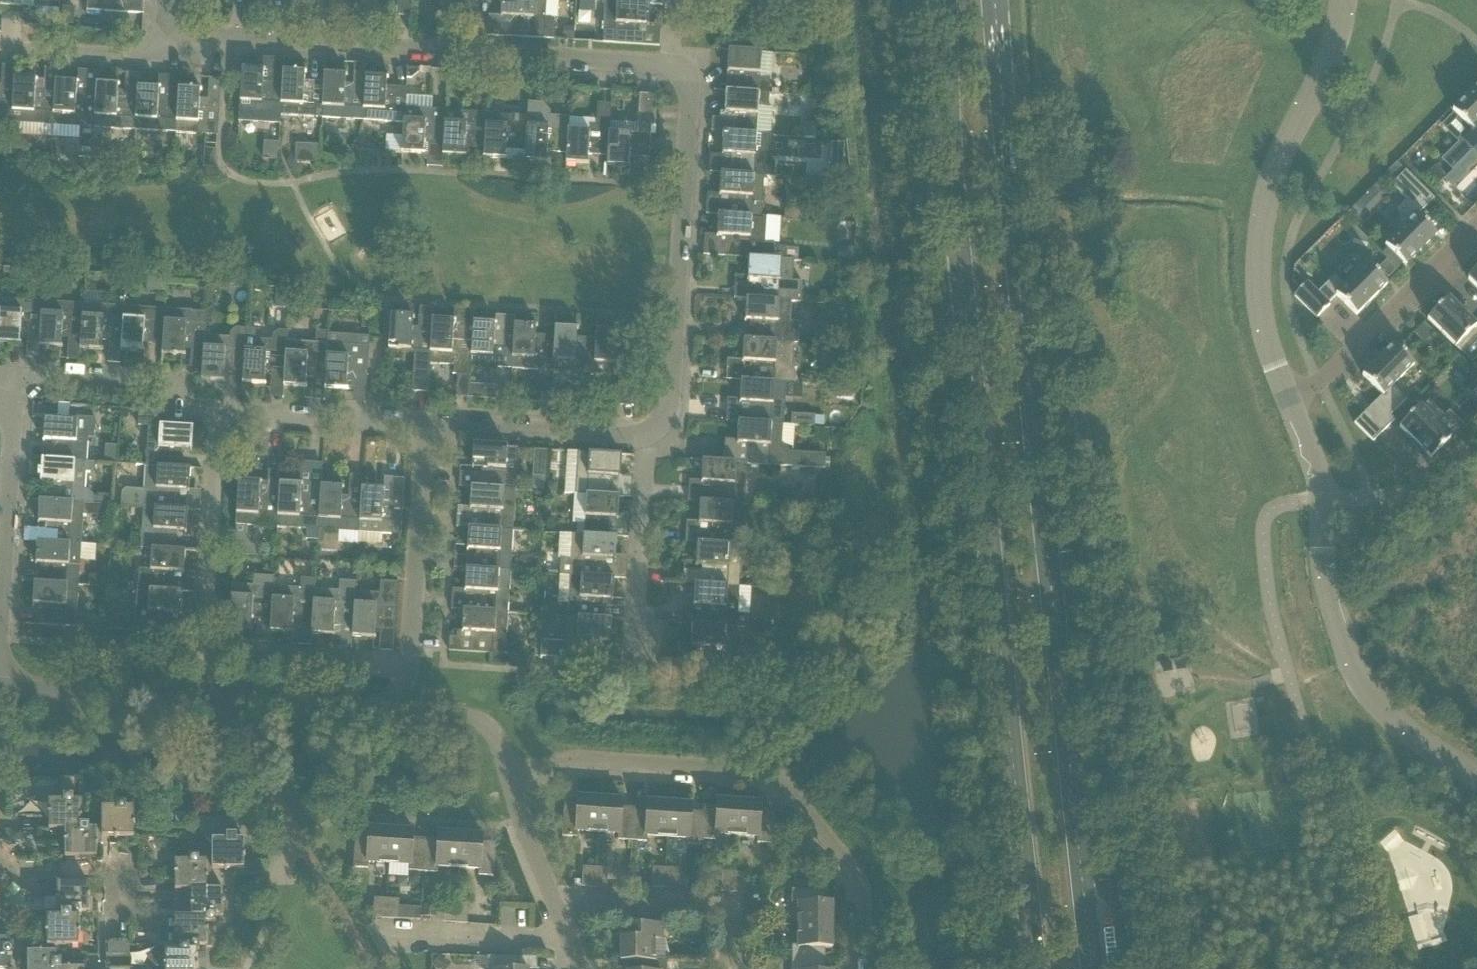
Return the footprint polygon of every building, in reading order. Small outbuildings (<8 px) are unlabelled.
[(86,10),(143,14),(144,0),(139,0),(87,0),(86,10)] [(552,19),(545,18),(546,0),(501,0),(500,18),(509,19),(509,24),(488,22),(487,35),(544,39),(555,40),(556,26),(552,19)] [(581,0),(580,11),(594,12),(595,1),(581,0)] [(604,23),(602,43),(638,45),(638,44),(639,27),(648,27),(650,4),(641,3),(641,4),(605,2),(604,23)] [(62,7),(61,24),(73,25),(74,8),(62,7)] [(562,28),(561,40),(562,40),(572,41),(573,28),(562,28)] [(769,95),(770,78),(760,78),(762,52),(728,50),(727,73),(736,74),(735,91),(735,92),(769,95)] [(239,113),(238,122),(280,124),(281,116),(280,116),(282,80),(283,71),(284,59),(270,58),(268,79),(265,79),(265,70),(262,69),(241,68),(241,81),(239,113)] [(11,123),(14,78),(15,78),(16,66),(15,66),(2,65),(0,87),(0,122),(11,123)] [(11,123),(10,135),(11,135),(52,138),(53,125),(56,81),(56,79),(57,71),(57,69),(45,68),(44,68),(44,80),(36,79),(15,78),(14,78),(11,123)] [(407,68),(406,78),(407,78),(411,79),(419,72),(419,69),(408,68),(407,68)] [(53,125),(52,138),(65,139),(64,157),(78,158),(91,158),(92,159),(94,128),(93,128),(96,83),(97,83),(98,71),(84,70),(83,82),(77,82),(66,81),(56,81),(53,125)] [(282,80),(280,116),(281,116),(321,118),(323,83),(306,82),(306,72),(283,71),(282,80)] [(323,83),(321,118),(362,121),(364,85),(347,84),(348,75),(324,73),(323,83)] [(137,91),(135,131),(177,133),(180,89),(179,88),(179,87),(179,79),(180,77),(166,76),(166,88),(158,87),(137,86),(136,91),(137,91)] [(364,85),(362,121),(402,124),(403,124),(404,109),(405,109),(406,88),(405,88),(388,87),(388,77),(365,76),(364,85)] [(180,89),(177,133),(217,136),(221,79),(209,79),(207,100),(200,99),(200,91),(202,91),(202,90),(192,89),(192,88),(190,87),(190,89),(188,89),(180,89)] [(96,83),(93,128),(94,128),(135,131),(137,91),(136,91),(134,91),(133,95),(124,94),(118,94),(118,86),(120,86),(120,85),(97,83),(96,83)] [(1441,126),(1459,144),(1462,140),(1472,150),(1476,145),(1476,86),(1473,90),(1472,90),(1473,89),(1472,87),(1450,109),(1454,113),(1441,126)] [(571,89),(570,100),(576,101),(582,95),(582,90),(571,89)] [(712,117),(711,131),(723,132),(723,133),(756,135),(770,136),(772,108),(768,108),(769,95),(735,92),(735,91),(726,91),(724,112),(724,117),(720,117),(712,117)] [(607,156),(606,166),(630,167),(630,166),(628,166),(628,158),(634,158),(636,158),(635,174),(633,174),(633,175),(648,176),(650,134),(651,126),(655,126),(656,107),(657,95),(640,94),(638,124),(637,134),(609,132),(608,132),(607,156)] [(525,151),(524,160),(548,162),(548,153),(566,154),(568,130),(569,118),(550,117),(550,112),(543,103),(529,102),(528,116),(525,151)] [(402,132),(401,153),(423,154),(423,156),(426,159),(428,159),(427,165),(441,166),(442,166),(442,155),(445,111),(405,109),(404,109),(403,124),(402,124),(402,132)] [(445,111),(442,155),(466,157),(466,148),(483,149),(484,149),(486,114),(445,111)] [(483,149),(483,158),(507,159),(507,150),(525,151),(528,116),(486,114),(484,149),(483,149)] [(817,124),(806,123),(805,137),(816,138),(817,124)] [(566,154),(565,163),(566,163),(589,164),(589,163),(587,163),(588,155),(607,156),(608,132),(595,132),(568,130),(566,154)] [(723,133),(722,156),(731,156),(730,173),(730,175),(774,178),(775,164),(772,161),(773,136),(770,136),(756,135),(723,133)] [(264,142),(263,159),(276,160),(277,143),(264,142)] [(830,143),(830,153),(843,154),(844,144),(830,143)] [(306,144),(305,162),(317,163),(318,145),(306,144)] [(1444,179),(1454,189),(1476,166),(1476,145),(1472,150),(1473,150),(1444,179)] [(843,154),(830,153),(829,171),(842,172),(843,154)] [(1398,163),(1384,176),(1388,180),(1392,184),(1405,170),(1398,163)] [(1435,168),(1427,176),(1435,185),(1444,176),(1435,168)] [(1392,184),(1391,185),(1406,200),(1397,208),(1410,221),(1385,246),(1405,266),(1436,235),(1417,215),(1420,213),(1434,199),(1405,170),(1392,184)] [(707,201),(706,214),(718,215),(718,214),(761,217),(763,188),(768,189),(775,184),(775,178),(774,178),(730,175),(730,173),(721,173),(720,173),(719,194),(719,202),(707,201)] [(808,186),(805,190),(806,195),(810,198),(815,197),(818,193),(817,188),(813,185),(808,186)] [(785,209),(784,218),(796,219),(797,210),(785,209)] [(716,235),(716,238),(717,238),(723,245),(725,245),(725,257),(748,258),(749,257),(786,260),(787,248),(775,247),(775,243),(765,242),(766,217),(761,217),(718,214),(718,215),(716,235)] [(781,218),(766,217),(765,242),(775,243),(780,243),(781,218)] [(838,247),(837,261),(852,262),(853,248),(838,247)] [(787,248),(786,260),(798,261),(799,249),(787,248)] [(748,258),(747,281),(756,282),(755,299),(755,300),(791,302),(801,303),(802,282),(792,281),(793,261),(786,260),(749,257),(748,258)] [(1294,269),(1292,281),(1301,289),(1294,296),(1316,318),(1318,316),(1329,305),(1328,304),(1330,302),(1336,296),(1337,296),(1356,315),(1387,284),(1366,264),(1347,284),(1344,286),(1337,279),(1334,276),(1317,293),(1307,282),(1294,269)] [(1467,279),(1476,288),(1476,269),(1467,279)] [(198,283),(198,288),(201,291),(205,291),(206,283),(198,283)] [(832,305),(833,295),(820,294),(819,304),(832,305)] [(41,301),(0,298),(0,304),(0,343),(21,345),(22,335),(27,336),(26,357),(38,358),(41,301)] [(798,344),(799,323),(789,322),(791,302),(755,300),(755,299),(746,298),(744,322),(753,323),(752,340),(743,339),(743,341),(788,344),(788,343),(798,344)] [(1448,298),(1427,319),(1460,352),(1476,335),(1476,327),(1448,298)] [(79,360),(82,304),(41,301),(38,358),(39,358),(40,346),(62,347),(63,338),(68,338),(66,360),(79,360)] [(120,363),(124,306),(82,304),(79,360),(80,361),(81,349),(103,350),(104,340),(109,340),(107,362),(120,363)] [(124,306),(121,351),(122,351),(144,353),(145,343),(162,344),(165,309),(124,306)] [(428,391),(433,308),(419,307),(418,328),(414,327),(414,318),(391,316),(389,349),(415,351),(414,372),(416,372),(415,390),(428,391)] [(433,308),(429,363),(455,365),(454,373),(470,374),(471,367),(474,322),(473,322),(474,310),(459,309),(458,310),(456,311),(455,312),(454,313),(454,314),(453,320),(433,319),(434,308),(433,308)] [(162,344),(161,354),(162,354),(185,355),(186,346),(203,347),(204,336),(205,336),(207,312),(165,309),(162,344)] [(362,317),(362,328),(370,329),(370,318),(362,317)] [(474,322),(471,367),(511,369),(514,324),(515,318),(501,317),(501,323),(474,322)] [(1423,323),(1414,332),(1423,342),(1432,333),(1423,323)] [(514,324),(511,369),(553,372),(553,369),(556,327),(555,327),(554,336),(537,335),(538,326),(514,324)] [(595,339),(578,338),(578,328),(556,327),(553,369),(594,372),(597,330),(596,330),(595,339)] [(836,327),(832,338),(844,342),(848,331),(836,327)] [(201,373),(201,380),(225,382),(225,372),(243,374),(245,338),(246,338),(246,329),(230,328),(230,337),(205,336),(204,336),(203,347),(202,369),(201,373)] [(246,328),(246,329),(246,338),(245,338),(243,374),(242,383),(266,384),(267,375),(284,376),(286,341),(287,341),(287,331),(279,331),(273,335),(273,340),(256,339),(257,329),(246,328)] [(633,407),(634,387),(638,332),(597,330),(594,372),(619,374),(617,406),(633,407)] [(325,379),(327,344),(287,341),(286,341),(284,376),(283,386),(307,387),(307,378),(325,379)] [(797,385),(791,363),(787,362),(788,344),(743,341),(741,368),(729,368),(729,381),(741,382),(786,384),(797,385)] [(325,379),(324,388),(353,390),(353,381),(366,381),(367,382),(369,346),(327,344),(325,379)] [(1393,344),(1362,376),(1382,395),(1375,401),(1365,412),(1384,431),(1394,420),(1390,416),(1406,400),(1392,387),(1414,365),(1393,344)] [(828,368),(828,382),(848,382),(849,382),(849,373),(848,373),(844,373),(844,368),(828,368)] [(541,382),(540,393),(551,394),(551,392),(552,382),(541,382)] [(783,425),(786,384),(741,382),(739,410),(727,409),(726,422),(738,422),(783,425)] [(471,383),(471,395),(499,396),(499,384),(471,383)] [(564,393),(563,403),(579,404),(580,394),(564,393)] [(1420,406),(1399,427),(1406,433),(1430,458),(1451,437),(1463,425),(1449,411),(1444,416),(1428,400),(1421,408),(1420,406)] [(44,418),(43,442),(53,442),(52,460),(86,463),(86,462),(88,438),(94,438),(95,418),(77,417),(76,418),(76,420),(68,419),(69,405),(70,404),(50,403),(46,402),(45,404),(44,418)] [(148,425),(147,444),(145,467),(190,470),(190,468),(181,468),(182,450),(191,451),(193,427),(160,425),(160,414),(157,411),(139,410),(138,425),(148,425)] [(1373,442),(1384,431),(1365,412),(1354,423),(1373,442)] [(802,415),(802,426),(813,427),(813,416),(802,415)] [(738,422),(737,445),(746,445),(745,463),(745,465),(747,465),(824,469),(825,453),(790,451),(782,443),(783,425),(738,422)] [(117,445),(105,444),(104,462),(115,463),(117,445)] [(516,490),(518,448),(473,445),(472,469),(481,470),(481,474),(460,472),(459,487),(471,488),(516,490)] [(549,447),(534,446),(533,473),(547,474),(549,447)] [(576,472),(575,494),(586,495),(610,496),(610,495),(611,476),(619,476),(619,478),(620,478),(620,476),(622,455),(597,453),(577,452),(576,472)] [(95,473),(96,464),(86,463),(42,460),(40,483),(50,484),(49,501),(39,500),(39,502),(84,505),(94,505),(94,497),(88,490),(85,490),(87,472),(95,473)] [(702,462),(701,484),(710,484),(709,502),(709,504),(744,506),(747,465),(745,465),(745,463),(702,460),(702,462)] [(189,492),(190,470),(145,467),(144,490),(125,489),(122,492),(121,507),(143,508),(143,509),(188,512),(188,510),(178,509),(179,491),(189,492)] [(806,472),(806,476),(808,479),(812,479),(816,477),(816,472),(815,471),(813,469),(809,469),(807,471),(806,472)] [(238,480),(235,524),(245,525),(278,527),(280,483),(281,471),(267,470),(266,491),(261,491),(262,482),(238,480)] [(321,486),(318,530),(360,533),(362,488),(363,476),(350,475),(348,496),(343,496),(344,487),(321,486)] [(532,475),(531,487),(544,488),(545,476),(532,475)] [(391,478),(390,487),(385,486),(385,490),(362,488),(360,533),(400,535),(404,479),(391,478)] [(547,480),(547,490),(557,490),(557,480),(547,480)] [(320,495),(302,494),(303,485),(280,483),(278,527),(307,529),(306,540),(318,541),(318,530),(321,486),(320,485),(320,495)] [(513,531),(516,490),(471,488),(469,517),(478,517),(477,528),(468,527),(468,528),(513,531)] [(577,523),(576,535),(583,536),(607,537),(607,536),(608,517),(616,518),(616,519),(618,520),(618,518),(619,497),(619,496),(610,495),(610,496),(586,495),(584,524),(577,523)] [(82,546),(84,505),(39,502),(38,524),(47,525),(47,530),(25,528),(24,541),(37,542),(37,543),(82,546)] [(742,546),(744,506),(700,503),(698,530),(686,529),(685,542),(697,543),(742,546)] [(186,533),(188,512),(143,509),(140,550),(185,553),(185,551),(175,550),(177,532),(186,533)] [(510,572),(513,533),(513,531),(468,528),(467,551),(476,551),(476,557),(454,555),(454,569),(466,570),(510,572)] [(561,560),(560,576),(569,576),(614,579),(614,578),(625,579),(625,580),(626,580),(626,566),(615,566),(616,551),(617,538),(617,537),(607,536),(607,537),(583,536),(576,535),(573,535),(571,561),(561,560)] [(79,587),(82,546),(37,543),(35,565),(44,566),(43,583),(34,582),(34,584),(79,587)] [(739,587),(742,546),(697,543),(696,566),(705,567),(704,571),(684,570),(683,584),(695,584),(739,587)] [(183,581),(185,553),(140,550),(152,551),(150,570),(139,569),(138,591),(173,593),(173,591),(174,580),(183,581)] [(508,613),(510,572),(466,570),(464,592),(474,593),(473,599),(452,597),(451,610),(463,611),(463,610),(508,613)] [(99,586),(99,576),(89,575),(88,585),(99,586)] [(274,587),(274,577),(253,576),(253,585),(231,584),(229,629),(252,630),(252,629),(250,629),(251,621),(270,622),(270,631),(271,631),(274,587)] [(567,603),(567,617),(611,620),(613,602),(614,579),(569,576),(567,603)] [(274,587),(271,631),(299,633),(298,645),(310,645),(310,646),(312,646),(312,645),(311,645),(311,634),(312,634),(315,589),(316,579),(301,579),(300,588),(274,587)] [(356,592),(357,582),(339,581),(338,591),(315,589),(312,634),(341,636),(341,627),(352,628),(352,636),(354,637),(356,592)] [(356,592),(354,637),(375,638),(376,629),(380,630),(379,650),(393,651),(397,594),(397,583),(397,582),(383,581),(380,581),(379,594),(377,593),(356,592)] [(34,584),(33,606),(38,606),(42,606),(42,611),(41,625),(76,627),(77,607),(79,587),(34,584)] [(681,611),(680,625),(692,625),(736,628),(746,629),(747,617),(747,615),(737,614),(739,587),(695,584),(693,607),(702,607),(702,613),(681,611)] [(112,620),(112,629),(135,631),(171,633),(171,621),(176,622),(179,622),(181,618),(182,592),(173,591),(173,593),(138,591),(137,609),(132,609),(125,617),(117,617),(112,620)] [(538,602),(537,614),(546,615),(547,603),(538,602)] [(463,611),(461,640),(471,640),(470,651),(470,652),(491,653),(505,654),(506,634),(508,613),(463,610),(463,611)] [(541,641),(540,657),(544,657),(551,657),(556,658),(564,658),(594,660),(599,660),(601,644),(601,640),(609,641),(609,643),(610,643),(611,620),(567,617),(565,638),(565,642),(545,641),(541,641)] [(747,670),(748,650),(735,649),(736,628),(692,625),(690,648),(700,649),(699,654),(678,652),(677,665),(710,667),(747,670)] [(105,639),(105,628),(94,627),(94,638),(105,639)] [(79,800),(73,800),(73,795),(63,795),(63,800),(48,800),(48,830),(65,830),(80,830),(80,823),(80,810),(86,810),(86,798),(79,798),(79,800)] [(598,833),(600,798),(577,796),(577,807),(564,806),(562,836),(577,837),(577,831),(598,833)] [(632,841),(634,811),(622,810),(622,799),(600,798),(598,833),(618,834),(617,840),(632,841)] [(737,836),(739,801),(717,800),(716,810),(703,809),(703,816),(701,839),(703,840),(716,840),(717,835),(737,836)] [(667,837),(669,802),(647,801),(646,812),(634,811),(632,841),(646,842),(647,836),(667,837)] [(773,830),(774,814),(761,813),(762,803),(739,801),(737,836),(757,837),(757,843),(772,844),(773,830)] [(702,846),(703,840),(701,839),(703,816),(691,815),(692,804),(669,802),(667,837),(687,839),(687,845),(702,846)] [(126,809),(126,804),(116,804),(116,809),(103,809),(103,826),(103,838),(134,838),(134,826),(135,826),(135,823),(133,823),(133,809),(126,809)] [(236,841),(236,821),(203,821),(203,833),(212,841),(212,849),(221,858),(213,858),(213,859),(213,870),(244,870),(244,858),(245,858),(245,856),(244,856),(244,841),(236,841)] [(95,828),(89,828),(89,823),(80,823),(80,830),(65,830),(65,857),(97,857),(97,838),(103,838),(103,826),(95,826),(95,828)] [(389,864),(391,829),(369,828),(368,838),(355,837),(353,867),(368,868),(368,862),(389,864)] [(423,872),(425,842),(413,841),(414,831),(391,829),(389,864),(409,865),(409,871),(423,872)] [(22,830),(12,830),(12,841),(18,841),(18,837),(22,837),(22,830)] [(773,830),(772,844),(780,845),(781,831),(773,830)] [(458,868),(460,833),(438,832),(437,843),(425,842),(423,872),(437,873),(438,867),(458,868)] [(493,877),(495,847),(482,846),(483,835),(460,833),(458,868),(478,870),(478,876),(493,877)] [(206,860),(199,860),(199,855),(190,855),(189,860),(175,860),(175,890),(191,889),(207,889),(207,888),(206,870),(213,870),(213,859),(206,859),(206,860)] [(584,865),(584,884),(608,885),(608,866),(584,865)] [(677,885),(679,868),(654,866),(652,883),(677,885)] [(748,887),(748,872),(726,872),(725,887),(748,887)] [(812,889),(812,881),(796,881),(796,889),(791,889),(791,905),(798,905),(797,925),(832,925),(832,902),(822,902),(822,889),(812,889)] [(89,902),(89,883),(56,883),(57,912),(61,912),(72,912),(72,917),(79,917),(81,917),(81,912),(87,912),(87,914),(94,914),(93,902),(89,902)] [(228,919),(228,908),(223,908),(223,888),(207,888),(207,889),(191,889),(191,916),(191,917),(206,917),(206,922),(207,922),(215,922),(215,918),(222,918),(222,919),(228,919)] [(435,917),(437,905),(423,904),(422,916),(435,917)] [(411,908),(410,920),(420,921),(420,908),(411,908)] [(47,932),(45,932),(45,934),(47,934),(47,945),(58,945),(58,946),(69,946),(79,946),(79,941),(79,934),(80,934),(80,932),(79,931),(79,917),(72,917),(72,912),(61,912),(61,917),(56,917),(47,917),(47,920),(47,932)] [(1438,935),(1430,912),(1409,918),(1416,942),(1438,935)] [(191,917),(191,916),(168,916),(158,928),(158,945),(191,945),(191,950),(197,950),(199,950),(199,946),(206,946),(206,947),(212,947),(212,936),(207,936),(207,922),(206,922),(206,917),(191,917)] [(661,940),(661,924),(631,924),(631,937),(620,937),(620,961),(638,961),(655,961),(655,959),(655,939),(661,940)] [(832,947),(832,925),(797,925),(797,945),(792,945),(792,960),(822,960),(822,947),(832,947)] [(9,933),(0,933),(0,968),(7,968),(7,955),(12,955),(12,946),(7,946),(7,939),(9,939),(9,933)] [(56,952),(58,952),(58,945),(46,945),(46,952),(27,952),(27,968),(55,968),(61,968),(61,967),(61,959),(56,959),(56,952)] [(165,968),(198,968),(198,965),(197,965),(197,950),(191,950),(191,945),(158,945),(155,945),(155,951),(148,959),(156,967),(163,967),(165,967),(165,968)] [(432,964),(435,966),(440,968),(442,968),(447,961),(438,955),(432,964)] [(517,956),(487,956),(487,968),(517,968),(517,956)] [(667,959),(655,959),(655,961),(638,961),(638,968),(667,968),(667,959)] [(822,960),(792,960),(792,968),(822,968),(822,960)]
